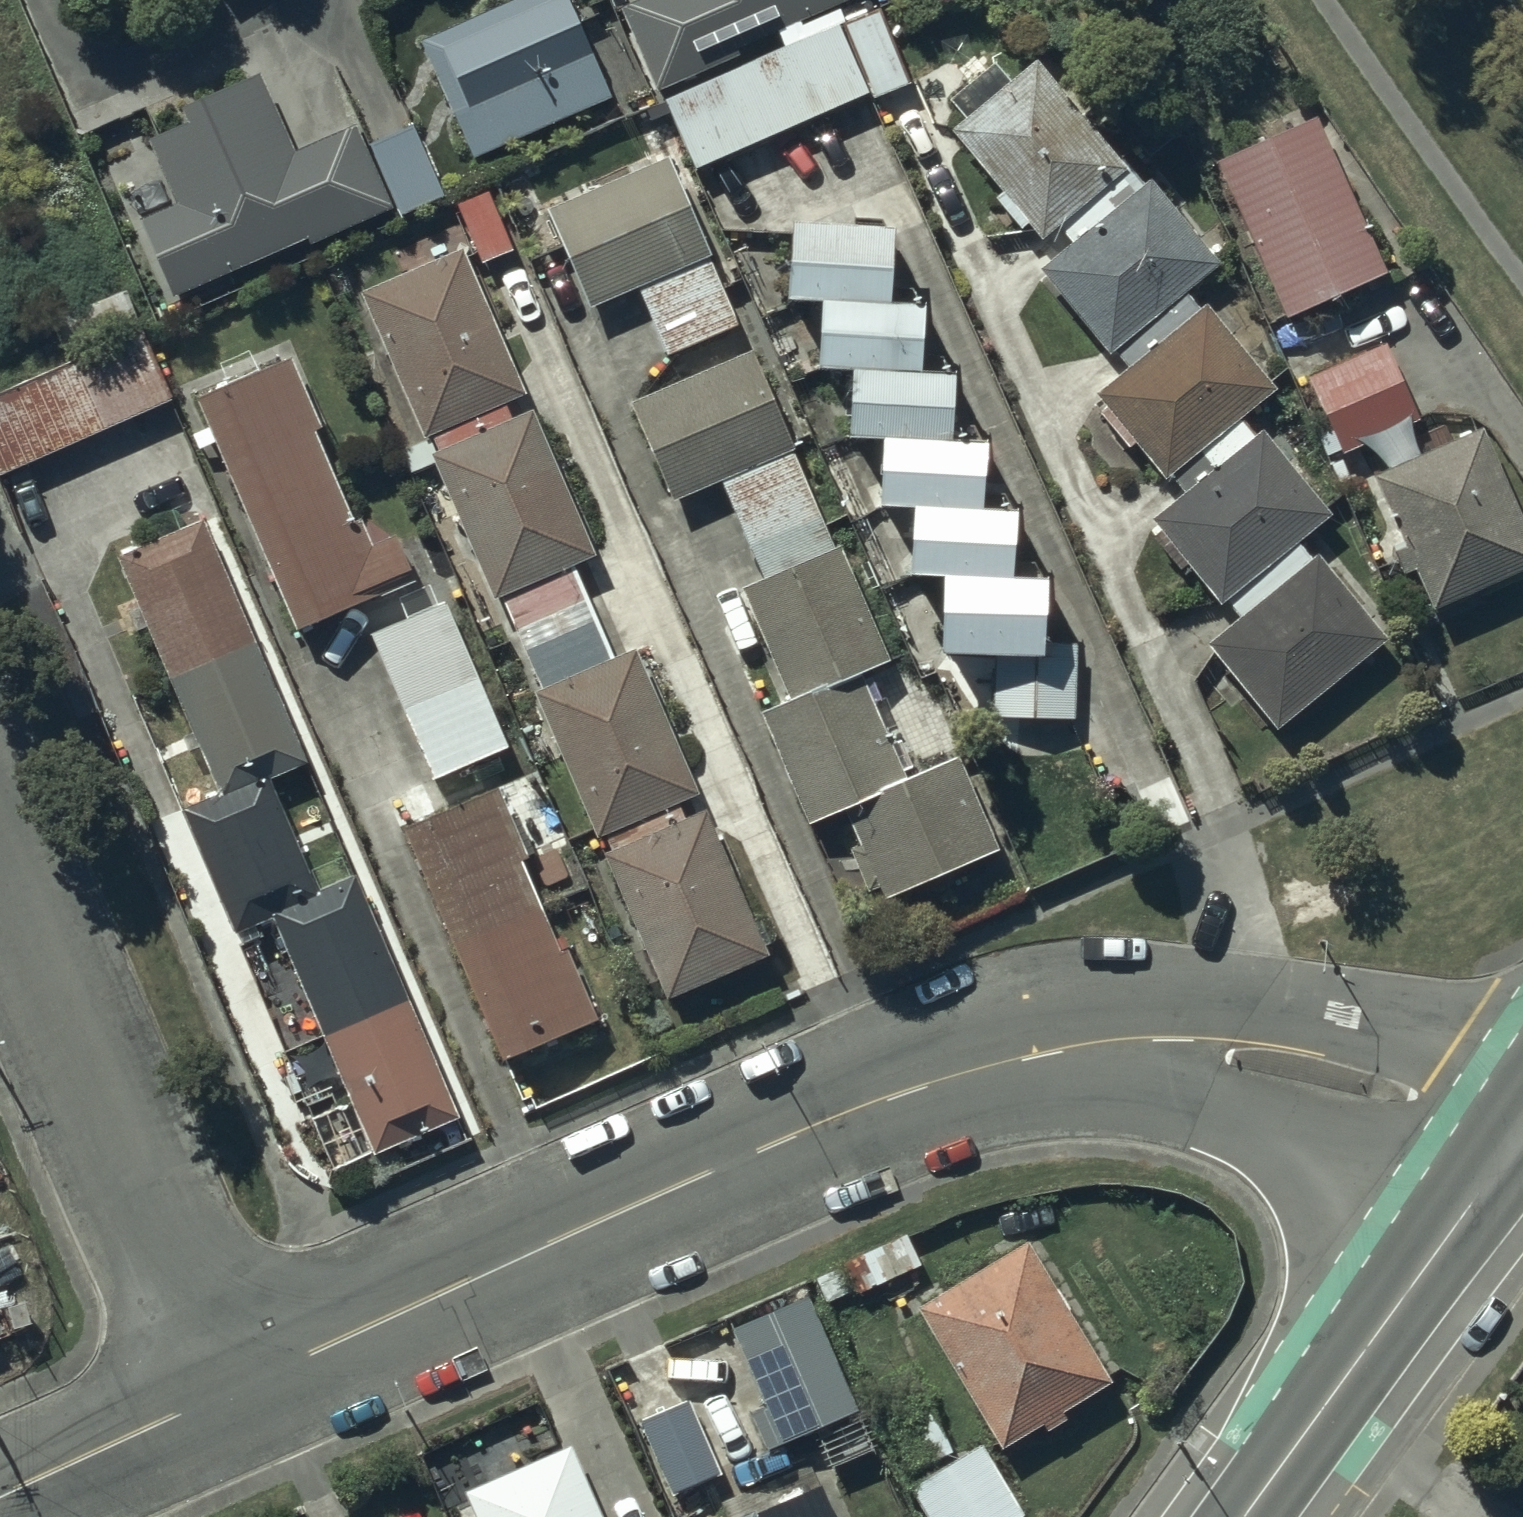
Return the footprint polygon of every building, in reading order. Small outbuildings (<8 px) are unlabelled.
[(419,39),(467,150),(602,91),(562,0),(509,0),(419,39)] [(631,12),(662,83),(854,0),(658,0),(631,12)] [(667,102),(693,162),(866,87),(840,27),(667,102)] [(1115,162),(1030,61),(953,125),(1039,226),(1115,162)] [(372,198),(344,132),(286,157),(251,74),(177,105),(185,124),(149,139),(178,206),(145,220),(172,283),(372,198)] [(1311,117),(1218,157),(1283,307),(1377,267),(1311,117)] [(405,122),(368,137),(398,210),(435,194),(405,122)] [(663,156),(548,205),(587,295),(632,275),(702,245),(663,156)] [(492,181),(456,196),(481,257),(516,243),(492,181)] [(1139,182),(1037,266),(1101,343),(1203,258),(1139,182)] [(886,228),(790,222),(785,295),(815,297),(882,301),(886,228)] [(462,239),(359,284),(422,430),(430,427),(437,442),(429,445),(493,592),(500,589),(540,680),(534,683),(598,831),(607,827),(613,841),(602,846),(664,990),(767,946),(704,802),(692,807),(685,791),(698,785),(635,641),(611,651),(571,558),(599,546),(536,400),(520,407),(512,390),(525,385),(462,239)] [(702,245),(632,275),(664,347),(733,318),(702,245)] [(882,301),(815,297),(811,364),(848,367),(912,370),(917,303),(882,301)] [(1198,308),(1096,392),(1160,469),(1262,385),(1198,308)] [(167,392),(142,336),(0,401),(0,467),(167,392)] [(1380,338),(1305,372),(1338,446),(1413,413),(1380,338)] [(712,473),(784,441),(743,347),(627,398),(669,492),(712,473)] [(199,401),(293,631),(415,580),(397,540),(376,549),(365,524),(356,527),(319,438),(328,434),(297,360),(199,401)] [(912,370),(848,367),(844,432),(879,434),(944,437),(948,372),(912,370)] [(1374,474),(1430,601),(1522,561),(1522,544),(1474,431),(1374,474)] [(1253,432),(1151,517),(1215,594),(1317,509),(1253,432)] [(944,437),(879,434),(875,505),(905,507),(973,511),(977,439),(944,437)] [(758,576),(831,544),(784,441),(712,473),(758,576)] [(973,511),(905,507),(902,573),(940,575),(1003,579),(1007,512),(973,511)] [(207,525),(117,561),(217,798),(180,814),(235,943),(273,926),(372,1155),(456,1120),(354,879),(316,895),(270,786),(310,769),(207,525)] [(735,586),(785,698),(852,668),(881,656),(831,544),(758,576),(735,586)] [(1310,556),(1208,640),(1271,717),(1374,633),(1310,556)] [(1003,579),(940,575),(937,641),(994,644),(1036,646),(1039,580),(1003,579)] [(448,593),(369,626),(430,773),(509,740),(448,593)] [(1036,646),(994,644),(992,708),(1067,711),(1069,647),(1036,646)] [(842,804),(901,778),(852,668),(785,698),(754,711),(803,821),(842,804)] [(991,843),(951,755),(901,778),(842,804),(882,892),(991,843)] [(501,787),(402,829),(502,1062),(595,1022),(564,950),(557,953),(519,865),(532,859),(501,787)] [(1022,1243),(919,1302),(996,1434),(1099,1375),(1022,1243)] [(794,1298),(729,1326),(776,1436),(841,1408),(794,1298)] [(928,1393),(886,1411),(910,1466),(951,1448),(928,1393)] [(681,1401),(637,1419),(666,1490),(710,1472),(681,1401)] [(908,1483),(927,1516),(1005,1516),(1017,1510),(978,1443),(908,1483)] [(466,1496),(475,1516),(604,1516),(575,1449),(466,1496)]
